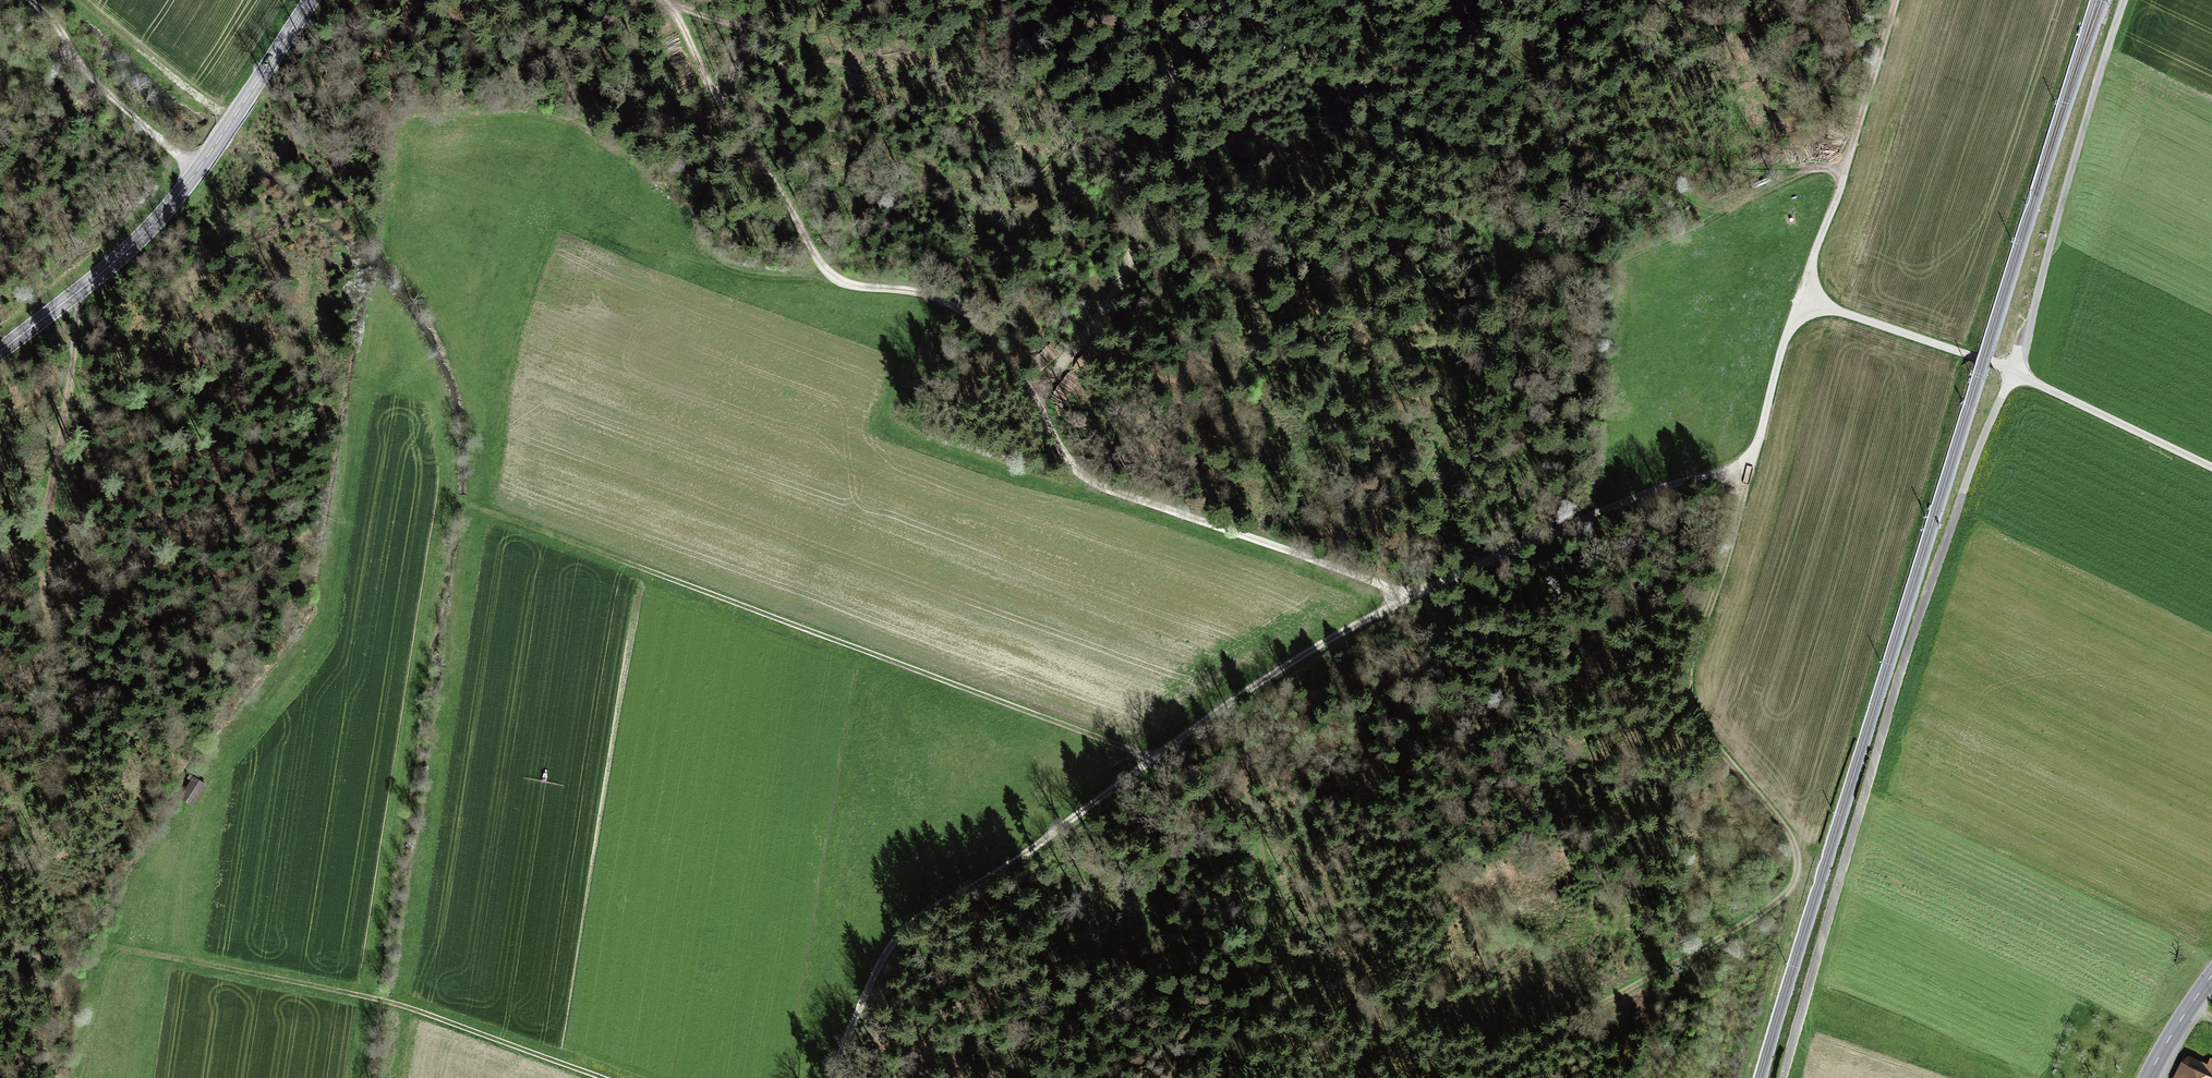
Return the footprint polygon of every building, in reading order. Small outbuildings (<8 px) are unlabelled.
[(180,797),(191,803),(204,781),(193,775),(180,797)] [(2189,1058),(2181,1064),(2175,1077),(2211,1077),(2211,1061),(2210,1060),(2206,1067),(2189,1058)]
